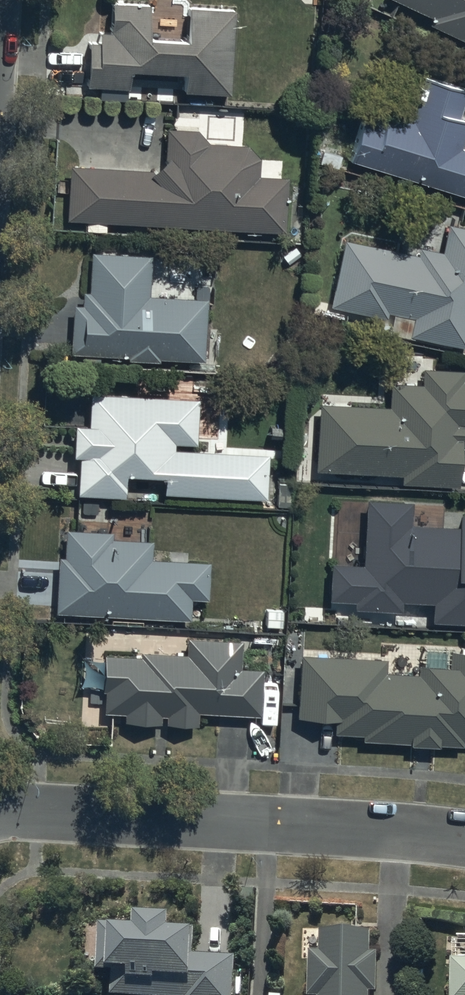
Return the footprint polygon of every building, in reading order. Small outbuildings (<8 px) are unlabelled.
[(433,21),(430,26),(464,43),(464,0),(391,0),(433,21)] [(89,44),(87,88),(130,91),(131,74),(186,77),(185,94),(230,96),(234,11),(191,9),(189,44),(149,42),(151,7),(113,4),(111,34),(100,33),(99,44),(89,44)] [(352,163),(464,198),(464,151),(462,150),(464,141),(464,122),(460,120),(464,103),(464,91),(424,78),(417,100),(396,94),(386,127),(365,121),(352,163)] [(158,172),(73,167),(70,222),(286,234),(289,179),(260,178),(261,160),(249,147),(209,145),(198,132),(169,130),(167,162),(158,172)] [(345,241),(331,307),(388,319),(389,314),(393,315),(389,335),(414,341),(414,339),(464,350),(464,230),(449,226),(443,254),(420,249),(419,256),(345,241)] [(84,306),(76,306),(72,356),(131,360),(130,363),(160,364),(160,359),(206,362),(210,300),(151,296),(153,258),(93,254),(90,293),(84,293),(84,306)] [(390,385),(390,408),(320,407),(316,473),(401,477),(401,485),(461,488),(463,448),(464,448),(464,382),(463,382),(463,373),(422,372),(422,385),(390,385)] [(199,401),(91,396),(89,428),(75,427),(73,459),(81,459),(79,497),(126,499),(127,478),(165,480),(164,496),(266,501),(268,456),(174,452),(174,444),(197,445),(199,401)] [(368,502),(364,565),(332,563),(330,603),(357,604),(357,612),(403,615),(404,604),(435,606),(434,624),(464,626),(464,516),(462,516),(461,530),(413,527),(415,504),(368,502)] [(59,558),(56,614),(191,622),(192,601),(208,602),(210,565),(152,561),(153,543),(113,540),(113,534),(68,531),(66,559),(59,558)] [(140,658),(106,658),(106,691),(105,691),(105,715),(125,715),(125,725),(161,725),(161,716),(167,716),(167,727),(199,727),(199,715),(261,715),(261,670),(241,670),(241,641),(187,641),(187,655),(140,655),(140,658)] [(301,657),(298,721),(335,723),(334,735),(363,736),(363,742),(411,744),(411,748),(441,749),(441,747),(463,748),(463,743),(464,743),(464,653),(450,653),(450,670),(419,669),(419,675),(386,674),(387,661),(301,657)] [(101,929),(98,975),(111,975),(111,979),(113,979),(112,994),(235,994),(237,961),(198,959),(199,940),(196,940),(197,933),(175,932),(175,926),(140,924),(140,931),(101,929)] [(323,937),(322,956),(311,956),(310,994),(379,994),(379,957),(373,956),(373,937),(323,937)] [(453,963),(453,994),(464,994),(464,962),(453,963)]
